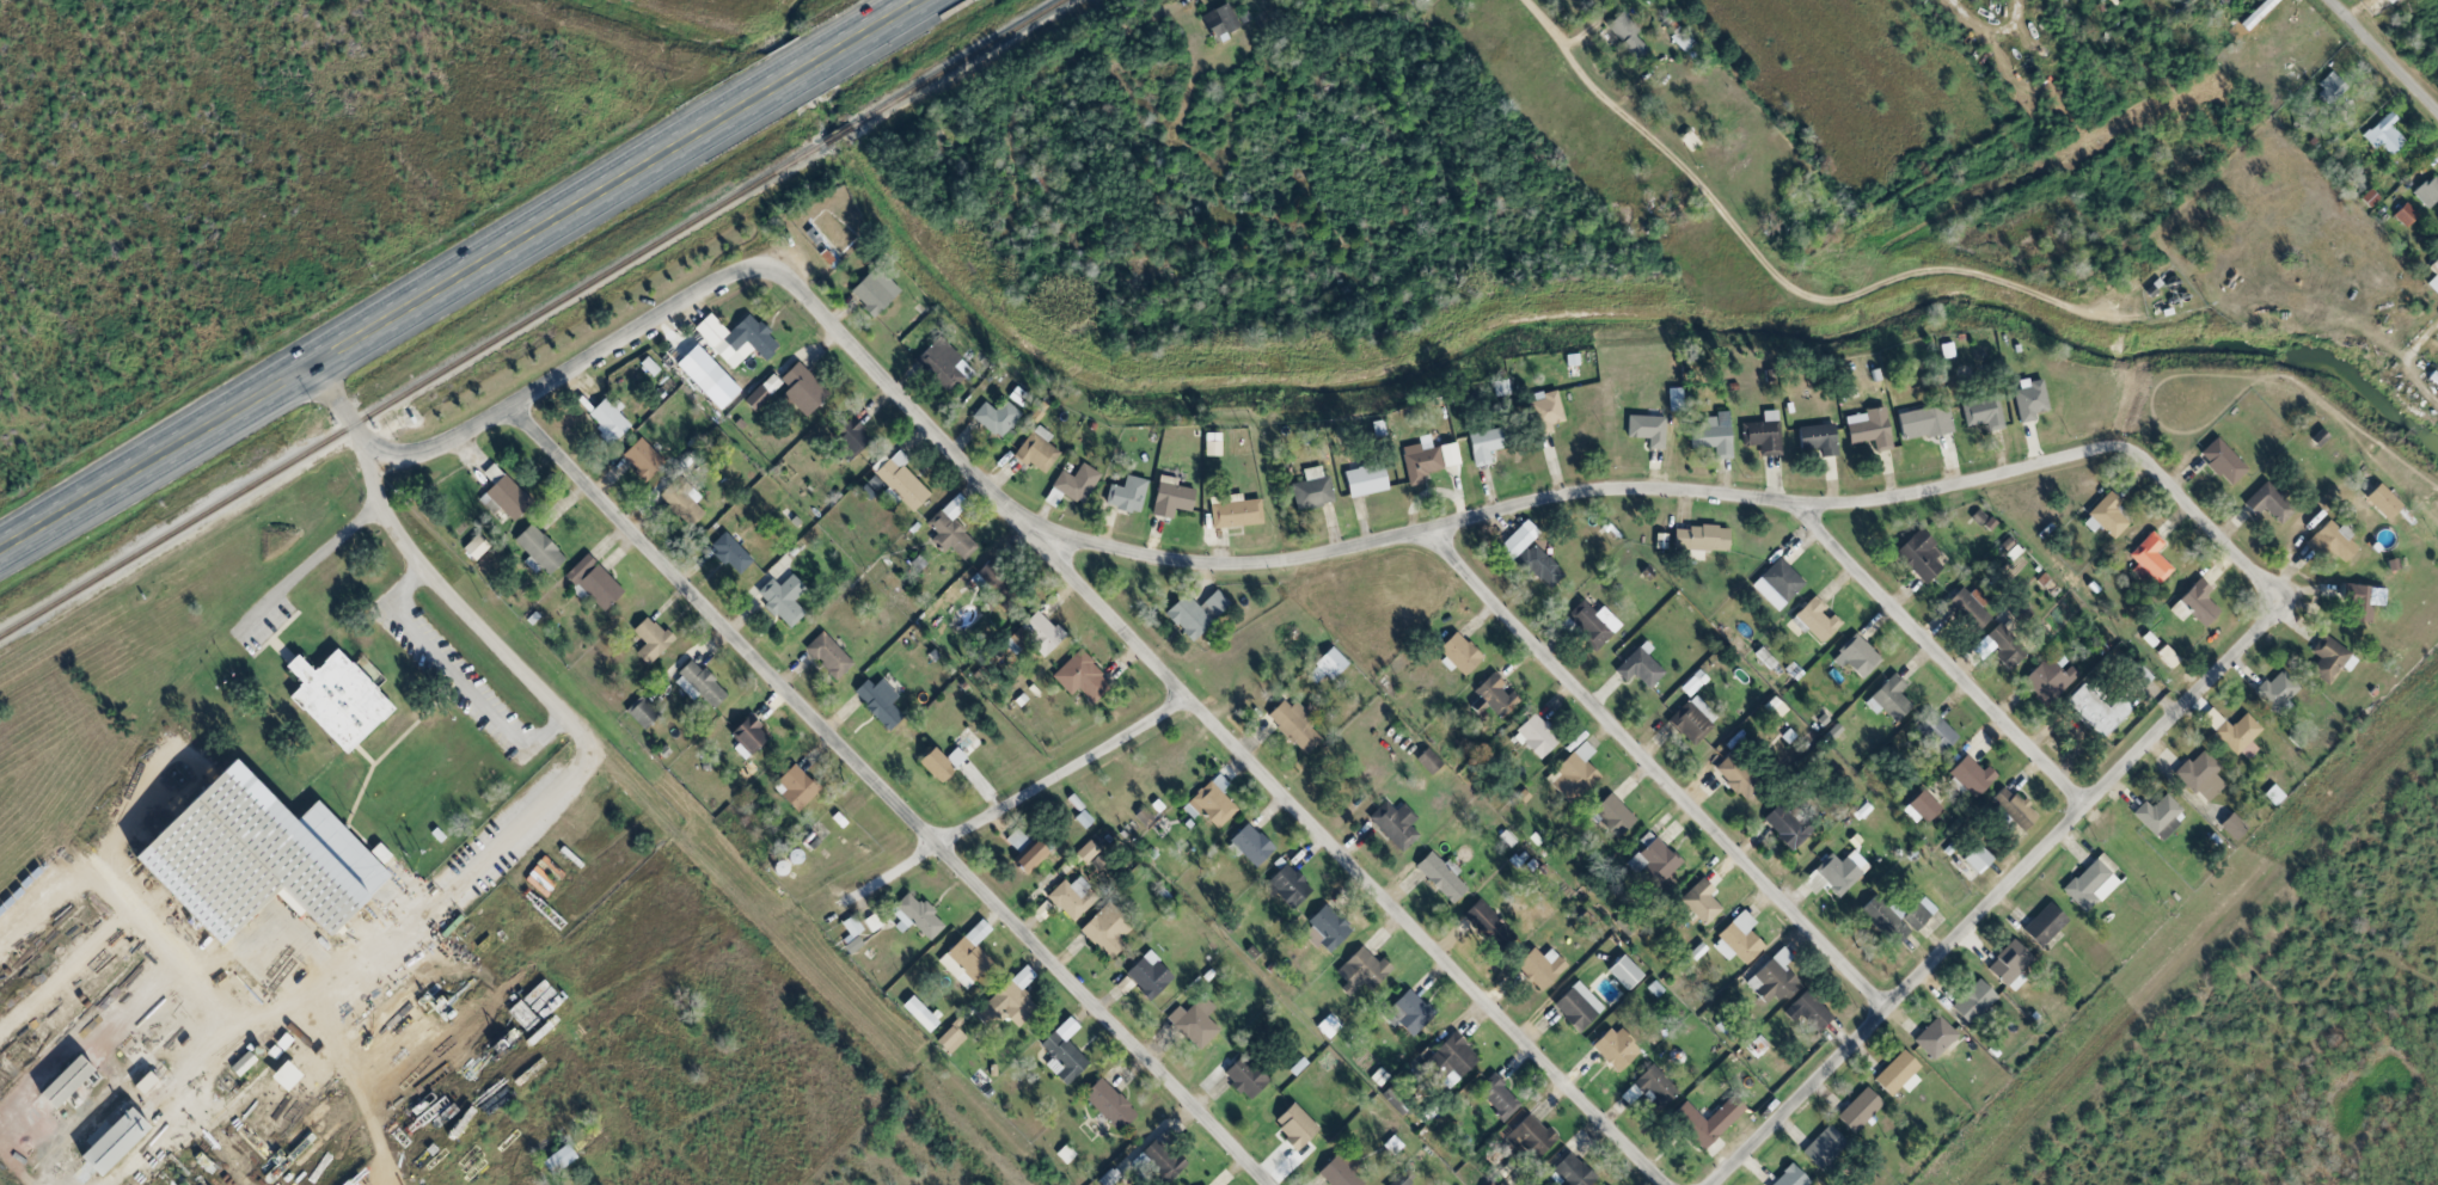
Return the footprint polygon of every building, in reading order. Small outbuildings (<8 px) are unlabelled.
[(1236,30),(1227,4),(1199,14),(1208,38),(1218,34),(1219,37),(1236,30)] [(1634,35),(1639,30),(1622,12),(1606,27),(1638,60),(1648,49),(1634,35)] [(1696,43),(1682,27),(1671,37),(1686,53),(1696,43)] [(2316,87),(2331,103),(2347,88),(2332,72),(2316,87)] [(2392,155),(2406,140),(2390,125),(2396,118),(2388,110),(2363,137),(2376,149),(2380,145),(2392,155)] [(1691,152),(1700,144),(1690,133),(1681,140),(1691,152)] [(2437,200),(2437,177),(2435,173),(2413,194),(2427,209),(2437,200)] [(2369,208),(2379,199),(2370,188),(2359,198),(2369,208)] [(2393,216),(2407,228),(2419,214),(2405,202),(2393,216)] [(872,260),(850,285),(877,311),(901,285),(872,260)] [(2436,275),(2427,284),(2437,295),(2437,263),(2435,260),(2428,268),(2436,275)] [(748,307),(733,324),(765,355),(782,339),(748,307)] [(936,327),(912,350),(944,385),(968,362),(936,327)] [(1937,340),(1942,357),(1956,352),(1953,336),(1937,340)] [(2013,340),(2014,349),(2022,348),(2021,339),(2013,340)] [(725,375),(696,344),(674,364),(704,396),(725,375)] [(1566,349),(1568,375),(1584,373),(1581,346),(1566,349)] [(800,352),(782,372),(791,381),(780,392),(808,418),(838,388),(800,352)] [(649,355),(642,363),(656,376),(663,367),(649,355)] [(1869,364),(1874,379),(1886,375),(1881,361),(1869,364)] [(770,368),(780,379),(756,404),(746,393),(770,368)] [(2008,377),(2020,420),(2038,417),(2035,410),(2052,405),(2042,368),(2008,377)] [(1494,397),(1509,395),(1507,379),(1491,382),(1494,397)] [(1667,383),(1667,397),(1680,398),(1680,383),(1667,383)] [(1523,393),(1530,431),(1554,428),(1552,418),(1563,416),(1558,386),(1523,393)] [(604,393),(584,411),(617,446),(636,428),(604,393)] [(1964,400),(1968,425),(2004,417),(1999,393),(1964,400)] [(1895,403),(1901,435),(1953,426),(1947,394),(1895,403)] [(986,395),(967,417),(998,443),(1027,410),(1009,395),(999,406),(986,395)] [(1043,398),(1040,403),(1047,407),(1050,403),(1043,398)] [(1867,403),(1885,399),(1894,446),(1879,448),(1876,435),(1850,441),(1848,424),(1870,419),(1867,403)] [(1037,406),(1045,413),(1037,420),(1030,415),(1037,406)] [(851,412),(846,417),(837,407),(827,417),(849,440),(838,450),(850,462),(876,438),(851,412)] [(1687,413),(1690,448),(1717,446),(1717,456),(1734,455),(1731,410),(1687,413)] [(1628,412),(1627,434),(1650,435),(1650,446),(1666,447),(1667,413),(1628,412)] [(741,413),(734,419),(742,429),(749,422),(741,413)] [(1742,418),(1744,441),(1760,438),(1760,449),(1781,448),(1778,416),(1742,418)] [(1796,419),(1800,446),(1824,443),(1825,452),(1838,450),(1834,416),(1796,419)] [(1092,417),(1089,425),(1098,429),(1102,420),(1092,417)] [(1037,420),(1017,449),(1046,469),(1060,448),(1049,441),(1054,432),(1037,420)] [(1470,431),(1477,463),(1496,460),(1494,446),(1526,440),(1524,422),(1470,431)] [(1152,425),(1151,440),(1158,441),(1159,425),(1152,425)] [(1206,426),(1205,450),(1221,450),(1221,426),(1206,426)] [(2310,440),(2318,448),(2329,437),(2322,429),(2310,440)] [(641,431),(624,448),(650,477),(668,461),(657,449),(664,442),(657,435),(650,441),(641,431)] [(1398,440),(1408,486),(1428,481),(1426,469),(1464,461),(1459,441),(1444,444),(1441,431),(1398,440)] [(2229,487),(2247,470),(2216,437),(2198,455),(2229,487)] [(899,441),(866,473),(912,517),(937,491),(907,462),(914,456),(899,441)] [(1082,456),(1073,472),(1062,465),(1053,483),(1085,502),(1103,468),(1082,456)] [(504,466),(476,495),(506,526),(535,498),(504,466)] [(1346,475),(1352,496),(1391,485),(1386,466),(1346,475)] [(1323,478),(1322,467),(1304,469),(1305,480),(1323,478)] [(681,468),(661,487),(692,520),(712,502),(681,468)] [(1128,469),(1126,484),(1110,480),(1105,501),(1140,509),(1147,474),(1128,469)] [(1159,469),(1151,511),(1174,516),(1176,503),(1192,505),(1196,483),(1180,479),(1180,474),(1159,469)] [(1293,480),(1300,504),(1335,495),(1328,471),(1293,480)] [(2264,508),(2279,525),(2294,511),(2267,481),(2242,503),(2254,517),(2264,508)] [(2386,521),(2402,507),(2387,490),(2371,504),(2386,521)] [(2113,539),(2128,524),(2113,509),(2120,502),(2108,491),(2087,514),(2113,539)] [(1211,499),(1214,524),(1263,518),(1260,492),(1211,499)] [(944,502),(929,516),(939,528),(933,533),(949,549),(954,545),(966,558),(981,541),(944,502)] [(1982,526),(1989,532),(1996,523),(1977,509),(1970,518),(1982,526)] [(532,518),(514,536),(551,571),(569,553),(532,518)] [(2337,529),(2328,519),(2306,542),(2328,563),(2335,556),(2343,563),(2358,548),(2348,538),(2354,532),(2343,522),(2337,529)] [(1539,534),(1526,520),(1498,547),(1511,561),(1539,534)] [(729,523),(705,547),(736,577),(759,553),(729,523)] [(1728,528),(1674,526),(1673,550),(1727,552),(1728,528)] [(480,529),(464,542),(477,560),(494,547),(480,529)] [(1942,568),(1934,560),(1942,552),(1920,529),(1896,552),(1926,584),(1942,568)] [(2174,569),(2157,553),(2165,543),(2152,531),(2128,555),(2159,584),(2174,569)] [(1667,549),(1667,535),(1656,534),(1655,549),(1667,549)] [(1998,548),(2012,562),(2022,552),(2007,538),(1998,548)] [(589,545),(558,576),(598,615),(629,585),(589,545)] [(1519,559),(1549,590),(1564,576),(1535,545),(1519,559)] [(1751,586),(1778,612),(1805,583),(1778,558),(1751,586)] [(771,565),(753,584),(792,624),(805,610),(791,595),(807,579),(794,566),(784,577),(771,565)] [(2204,628),(2220,611),(2205,597),(2211,590),(2199,578),(2168,610),(2181,622),(2189,614),(2204,628)] [(1182,585),(1162,608),(1199,640),(1235,600),(1217,584),(1201,602),(1182,585)] [(2342,603),(2384,605),(2385,587),(2343,585),(2342,603)] [(1982,608),(1988,603),(1975,589),(1969,595),(1962,588),(1945,604),(1973,634),(1991,618),(1982,608)] [(1832,615),(1830,617),(1812,598),(1794,616),(1820,644),(1841,624),(1832,615)] [(1595,613),(1582,600),(1565,616),(1597,649),(1621,626),(1602,606),(1595,613)] [(1037,603),(1018,624),(1048,651),(1066,632),(1037,603)] [(535,604),(525,616),(534,627),(546,615),(535,604)] [(645,614),(635,622),(649,639),(636,650),(647,663),(680,636),(669,624),(666,626),(656,616),(651,620),(645,614)] [(2008,671),(2028,653),(2001,623),(1981,641),(2008,671)] [(821,625),(803,644),(839,679),(857,659),(821,625)] [(1464,677),(1482,658),(1455,631),(1438,648),(1445,656),(1439,661),(1450,672),(1455,667),(1464,677)] [(1840,669),(1845,664),(1862,680),(1882,659),(1855,634),(1831,659),(1840,669)] [(2310,653),(2320,659),(2312,672),(2331,684),(2341,667),(2349,672),(2358,659),(2322,635),(2310,653)] [(1652,648),(1643,640),(1614,672),(1625,683),(1633,675),(1649,690),(1665,673),(1646,655),(1652,648)] [(933,641),(927,647),(937,659),(943,653),(933,641)] [(1080,641),(1054,668),(1092,706),(1119,680),(1080,641)] [(2180,661),(2165,645),(2156,654),(2171,670),(2180,661)] [(1349,664),(1332,646),(1314,663),(1319,669),(1311,676),(1317,682),(1325,674),(1332,680),(1349,664)] [(344,756),(393,708),(334,649),(311,672),(294,655),(282,667),(299,684),(286,697),(344,756)] [(691,652),(674,670),(716,708),(733,689),(691,652)] [(2071,666),(2062,674),(2047,657),(2020,682),(2045,708),(2079,675),(2071,666)] [(1679,688),(1688,698),(1708,679),(1699,670),(1679,688)] [(2276,712),(2300,687),(2282,670),(2269,684),(2265,680),(2254,692),(2276,712)] [(868,673),(852,689),(890,726),(906,711),(895,699),(902,692),(883,673),(875,680),(868,673)] [(1905,684),(1893,673),(1864,704),(1876,715),(1881,709),(1896,723),(1912,705),(1898,693),(1905,684)] [(1519,700),(1510,692),(1510,693),(1490,674),(1473,692),(1502,718),(1519,700)] [(1034,677),(1028,682),(1036,693),(1042,688),(1034,677)] [(2132,708),(2121,698),(2110,709),(2083,684),(2065,702),(2104,738),(2132,708)] [(1024,688),(1015,696),(1023,705),(1033,696),(1024,688)] [(645,692),(663,710),(647,726),(629,707),(645,692)] [(1788,709),(1773,696),(1762,707),(1777,721),(1788,709)] [(1306,755),(1322,739),(1309,727),(1313,722),(1286,697),(1266,718),(1306,755)] [(1467,709),(1475,718),(1486,706),(1478,698),(1467,709)] [(753,705),(728,730),(753,755),(778,730),(753,705)] [(2225,721),(2215,731),(2244,763),(2259,750),(2251,741),(2263,730),(2247,713),(2231,727),(2225,721)] [(1539,761),(1560,739),(1533,714),(1512,735),(1539,761)] [(1919,730),(1941,753),(1958,737),(1936,714),(1919,730)] [(1781,738),(1789,744),(1796,735),(1788,729),(1781,738)] [(932,738),(918,753),(947,780),(972,754),(958,741),(947,753),(932,738)] [(1550,785),(1570,806),(1600,777),(1585,761),(1595,752),(1584,741),(1558,765),(1564,771),(1550,785)] [(667,744),(661,754),(668,760),(675,749),(667,744)] [(1430,776),(1442,765),(1427,748),(1415,759),(1430,776)] [(2215,774),(2221,768),(2202,751),(2191,763),(2186,759),(2173,773),(2207,805),(2226,785),(2215,774)] [(1742,802),(1760,787),(1732,753),(1714,768),(1742,802)] [(1997,777),(1987,766),(1982,772),(1966,755),(1948,773),(1973,799),(1997,777)] [(124,855),(213,946),(272,888),(320,939),(387,874),(314,799),(291,822),(226,756),(124,855)] [(796,756),(777,774),(788,785),(779,793),(797,812),(825,785),(796,756)] [(1238,809),(1221,793),(1229,784),(1217,772),(1182,809),(1193,819),(1199,813),(1218,830),(1238,809)] [(2038,817),(2005,785),(1990,800),(2023,832),(2038,817)] [(1905,809),(1924,827),(1942,808),(1923,790),(1905,809)] [(1591,812),(1618,838),(1636,819),(1609,793),(1591,812)] [(2182,811),(2166,794),(2150,808),(2144,802),(2132,813),(2160,843),(2180,825),(2174,819),(2182,811)] [(1763,816),(1789,851),(1811,835),(1784,800),(1763,816)] [(1396,812),(1385,801),(1368,818),(1401,853),(1419,836),(1410,826),(1416,820),(1402,805),(1396,812)] [(838,806),(831,812),(843,827),(850,821),(838,806)] [(1074,818),(1084,829),(1093,821),(1083,810),(1074,818)] [(2235,842),(2248,828),(2231,812),(2218,826),(2235,842)] [(1229,840),(1255,868),(1274,850),(1248,822),(1229,840)] [(1022,874),(1043,852),(1016,827),(1004,840),(1019,854),(1010,863),(1022,874)] [(1658,887),(1681,863),(1648,831),(1639,841),(1644,846),(1630,860),(1658,887)] [(367,852),(380,866),(390,856),(378,842),(367,852)] [(1992,859),(1976,844),(1962,860),(1978,875),(1992,859)] [(1840,897),(1869,866),(1852,850),(1840,863),(1830,853),(1813,872),(1840,897)] [(1461,871),(1448,859),(1444,864),(1430,851),(1414,868),(1452,904),(1467,889),(1455,877),(1461,871)] [(2118,881),(2110,874),(2117,868),(2100,852),(2062,892),(2086,915),(2118,881)] [(1291,911),(1312,890),(1287,864),(1265,884),(1291,911)] [(1071,922),(1098,897),(1079,877),(1069,886),(1064,880),(1046,897),(1071,922)] [(1704,927),(1722,910),(1708,896),(1713,891),(1701,878),(1678,900),(1704,927)] [(911,924),(928,942),(945,926),(922,902),(918,905),(907,894),(895,905),(905,916),(894,927),(901,934),(911,924)] [(1937,910),(1922,896),(1903,915),(1885,897),(1876,907),(1870,901),(1858,913),(1894,948),(1911,931),(1914,934),(1937,910)] [(1462,915),(1497,953),(1515,937),(1479,899),(1462,915)] [(1328,954),(1352,931),(1325,903),(1307,921),(1324,939),(1319,944),(1328,954)] [(2022,931),(2041,949),(2068,921),(2048,903),(2022,931)] [(1130,930),(1103,905),(1079,931),(1109,960),(1126,943),(1122,939),(1130,930)] [(1764,946),(1748,931),(1756,922),(1743,910),(1710,944),(1728,961),(1734,955),(1746,965),(1764,946)] [(856,935),(863,931),(852,915),(841,923),(850,938),(841,944),(849,955),(863,945),(856,935)] [(865,923),(872,932),(880,926),(873,917),(865,923)] [(993,962),(975,946),(991,930),(979,918),(938,963),(966,990),(993,962)] [(1986,967),(2011,993),(2025,980),(2019,974),(2033,960),(2014,940),(1986,967)] [(1393,970),(1382,958),(1377,963),(1361,946),(1334,972),(1345,983),(1339,988),(1347,997),(1363,983),(1370,991),(1393,970)] [(1768,1007),(1797,980),(1784,966),(1793,958),(1783,947),(1745,983),(1768,1007)] [(1550,949),(1542,957),(1533,948),(1514,966),(1541,992),(1567,966),(1550,949)] [(1124,974),(1149,1001),(1174,978),(1149,951),(1124,974)] [(1607,971),(1627,991),(1642,976),(1623,956),(1607,971)] [(1015,1027),(1037,1007),(1021,990),(1035,977),(1025,965),(973,1013),(990,1032),(1006,1017),(1015,1027)] [(526,1033),(561,1001),(541,979),(506,1011),(526,1033)] [(1997,997),(1978,979),(1951,1009),(1969,1026),(1997,997)] [(1578,1033),(1604,1009),(1578,981),(1552,1005),(1578,1033)] [(1385,1011),(1410,1039),(1435,1016),(1410,988),(1385,1011)] [(1800,1015),(1817,1033),(1833,1018),(1806,990),(1782,1013),(1792,1023),(1800,1015)] [(1219,1030),(1205,1018),(1215,1008),(1201,995),(1184,1012),(1178,1006),(1165,1019),(1199,1051),(1219,1030)] [(939,1022),(911,996),(901,1007),(928,1034),(939,1022)] [(1328,1040),(1340,1028),(1328,1015),(1315,1026),(1328,1040)] [(1913,1040),(1933,1061),(1958,1036),(1939,1016),(1913,1040)] [(1089,1063),(1066,1040),(1079,1027),(1068,1017),(1040,1045),(1055,1060),(1047,1068),(1066,1087),(1089,1063)] [(966,1039),(953,1025),(935,1042),(949,1056),(966,1039)] [(1617,1074),(1640,1052),(1616,1026),(1592,1048),(1617,1074)] [(1435,1050),(1439,1053),(1426,1066),(1450,1088),(1479,1058),(1452,1032),(1435,1050)] [(256,1060),(247,1051),(228,1068),(237,1077),(256,1060)] [(1913,1074),(1920,1068),(1904,1051),(1873,1080),(1890,1098),(1901,1087),(1907,1093),(1920,1081),(1913,1074)] [(90,1071),(75,1055),(34,1094),(50,1110),(90,1071)] [(1248,1101),(1268,1082),(1241,1055),(1222,1075),(1248,1101)] [(1678,1091),(1650,1065),(1620,1097),(1629,1106),(1641,1093),(1660,1110),(1678,1091)] [(1521,1105),(1492,1075),(1475,1091),(1504,1121),(1521,1105)] [(1136,1115),(1101,1078),(1082,1096),(1117,1133),(1136,1115)] [(1883,1104),(1866,1087),(1837,1118),(1856,1136),(1874,1117),(1873,1115),(1883,1104)] [(1746,1110),(1733,1096),(1705,1122),(1686,1101),(1670,1116),(1702,1151),(1746,1110)] [(1271,1124),(1296,1151),(1318,1130),(1293,1103),(1271,1124)] [(76,1157),(97,1178),(146,1127),(125,1106),(76,1157)] [(1554,1143),(1525,1111),(1508,1127),(1511,1131),(1507,1135),(1532,1162),(1554,1143)] [(1801,1152),(1818,1171),(1847,1145),(1830,1126),(1801,1152)] [(1383,1146),(1393,1156),(1404,1146),(1394,1136),(1383,1146)] [(1187,1164),(1176,1153),(1170,1159),(1153,1141),(1135,1159),(1143,1167),(1148,1162),(1168,1182),(1187,1164)] [(575,1158),(566,1144),(540,1161),(550,1175),(575,1158)] [(1066,1165),(1076,1154),(1065,1145),(1056,1155),(1066,1165)] [(1326,1184),(1362,1184),(1365,1182),(1351,1170),(1354,1168),(1337,1152),(1316,1175),(1326,1184)] [(1566,1184),(1590,1184),(1596,1180),(1570,1152),(1551,1170),(1566,1184)] [(1810,1183),(1792,1164),(1770,1184),(1808,1184),(1810,1183)] [(1109,1170),(1096,1182),(1099,1184),(1111,1184),(1117,1178),(1109,1170)] [(1399,1173),(1387,1184),(1410,1184),(1411,1184),(1399,1173)]
